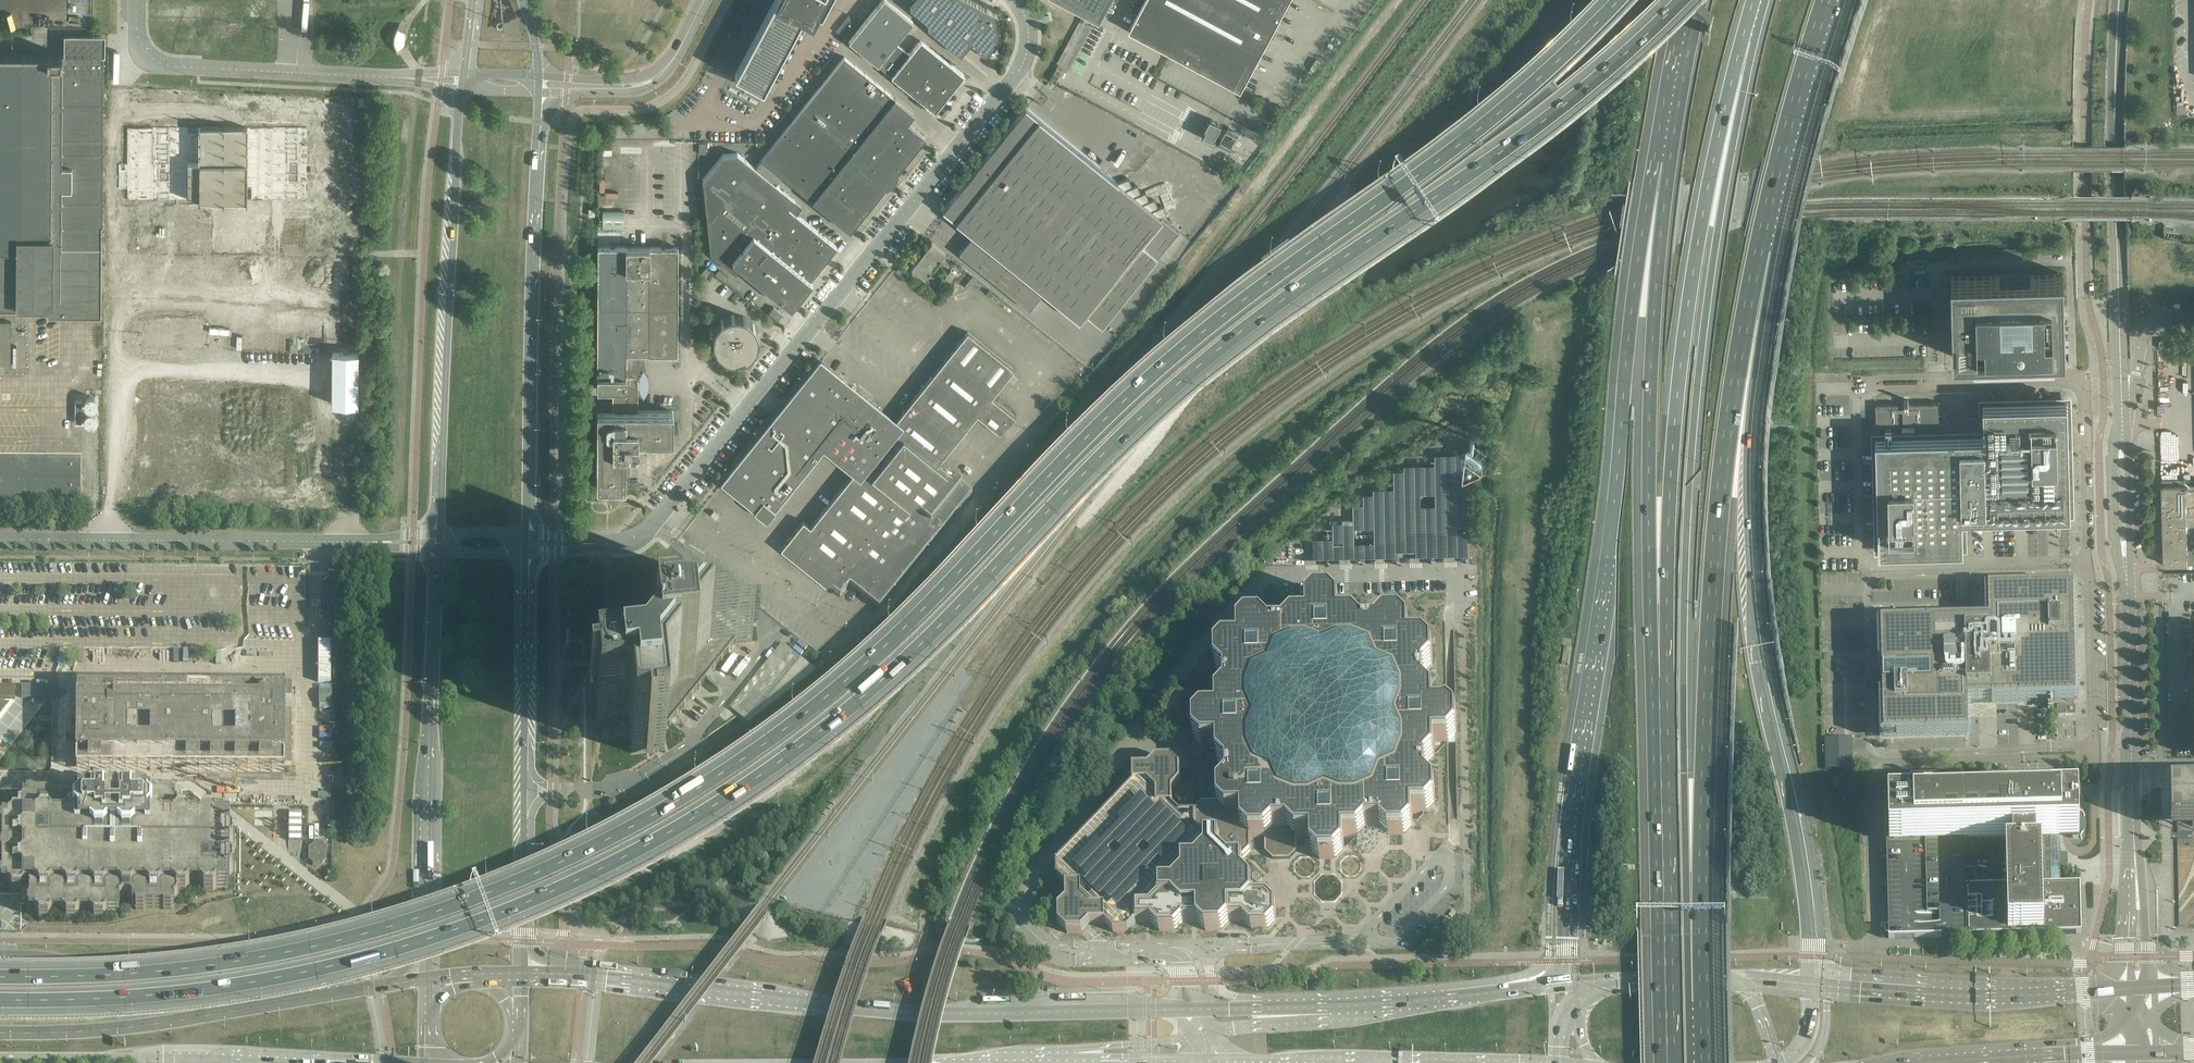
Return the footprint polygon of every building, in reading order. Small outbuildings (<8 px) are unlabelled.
[(804,11),(810,15),(814,8),(821,12),(823,8),(828,0),(773,0),(735,73),(763,88),(769,75),(804,11)] [(823,8),(826,10),(831,0),(828,0),(823,8)] [(919,42),(909,53),(896,42),(910,24),(913,21),(887,0),(882,0),(848,41),(854,46),(863,53),(872,60),(881,67),(890,74),(899,82),(908,89),(917,96),(926,103),(935,110),(953,88),(955,85),(958,82),(964,74),(953,65),(949,62),(947,64),(919,42)] [(997,15),(970,0),(917,0),(910,8),(930,25),(928,28),(960,55),(964,51),(971,42),(979,50),(982,52),(986,55),(999,40),(999,39),(997,15)] [(1100,14),(1108,0),(1074,0),(1100,14)] [(1130,29),(1171,51),(1175,54),(1179,56),(1241,89),(1267,42),(1275,26),(1279,20),(1290,0),(1146,0),(1130,29)] [(848,15),(835,30),(845,38),(858,23),(848,15)] [(1079,51),(1092,27),(1080,20),(1067,44),(1079,51)] [(406,39),(406,38),(406,36),(405,33),(398,28),(399,26),(400,24),(401,24),(400,23),(398,26),(397,27),(396,30),(395,32),(394,33),(394,35),(394,37),(394,38),(394,40),(394,42),(395,44),(395,46),(396,48),(397,50),(398,52),(400,54),(399,52),(398,51),(397,49),(403,45),(404,45),(405,44),(406,41),(406,39)] [(64,54),(104,54),(104,55),(105,55),(106,35),(64,34),(64,54)] [(104,54),(64,54),(0,54),(0,305),(23,305),(23,300),(48,300),(48,316),(102,317),(102,226),(103,88),(104,55),(104,54)] [(803,108),(891,179),(891,178),(897,170),(898,171),(926,136),(907,121),(911,117),(914,113),(844,56),(803,108)] [(1060,76),(1064,67),(1058,65),(1054,73),(1060,76)] [(2186,103),(2176,103),(2177,114),(2186,114),(2186,103)] [(1015,118),(1016,119),(1018,116),(1023,110),(1025,107),(1021,104),(1015,118)] [(954,219),(973,235),(990,248),(1044,291),(1079,320),(1085,312),(1102,325),(1157,256),(1178,229),(1161,215),(1160,216),(1155,212),(1149,207),(1139,199),(1131,193),(1123,186),(1114,179),(1105,172),(1096,165),(1089,160),(1081,152),(1071,145),(1058,134),(1025,107),(1023,110),(1018,116),(1016,119),(965,182),(943,210),(954,219)] [(891,179),(803,108),(773,144),(761,159),(755,167),(776,184),(779,180),(782,176),(850,230),(885,187),(884,186),(887,182),(890,178),(891,179)] [(1223,124),(1211,118),(1201,136),(1213,142),(1223,124)] [(129,481),(306,482),(308,128),(132,127),(129,481)] [(792,210),(788,207),(794,199),(795,199),(776,184),(755,167),(737,153),(722,154),(703,179),(711,253),(735,273),(741,266),(742,265),(791,304),(834,249),(837,246),(833,243),(798,215),(796,214),(792,210)] [(884,186),(885,187),(887,186),(889,185),(892,184),(893,182),(894,181),(891,179),(890,178),(887,182),(884,186)] [(791,203),(788,207),(792,210),(796,214),(802,206),(794,199),(791,203)] [(959,253),(976,266),(980,261),(984,257),(987,252),(990,248),(973,235),(959,253)] [(941,258),(945,253),(934,244),(932,242),(921,254),(935,266),(938,262),(939,262),(941,259),(941,258)] [(637,411),(638,353),(648,353),(648,354),(649,354),(676,354),(677,354),(678,353),(678,248),(678,247),(677,247),(650,246),(649,247),(627,247),(627,246),(626,246),(599,246),(598,246),(598,247),(597,380),(597,388),(597,389),(598,389),(612,389),(612,394),(612,411),(598,410),(597,410),(597,411),(597,416),(596,486),(596,487),(597,487),(609,487),(609,488),(608,489),(608,490),(608,491),(609,492),(610,493),(611,493),(612,493),(613,493),(613,492),(614,491),(614,490),(614,489),(613,488),(613,487),(625,487),(626,487),(626,486),(626,450),(630,450),(636,444),(636,441),(672,441),(673,440),(673,428),(674,428),(675,428),(676,429),(677,429),(678,428),(678,427),(679,427),(679,426),(679,425),(678,424),(678,423),(677,423),(676,423),(675,423),(674,423),(674,424),(673,424),(673,412),(672,411),(637,411)] [(1044,291),(990,248),(987,252),(984,257),(980,261),(976,266),(1029,309),(1044,291)] [(932,269),(935,266),(921,254),(921,255),(911,268),(925,279),(929,273),(930,273),(932,270),(932,269)] [(907,272),(900,266),(898,268),(896,271),(904,276),(907,272)] [(710,271),(705,268),(700,275),(704,279),(710,271)] [(728,277),(719,270),(716,274),(725,282),(728,277)] [(948,284),(956,274),(951,270),(943,280),(948,284)] [(2012,355),(2066,354),(2063,274),(2029,275),(2029,272),(2001,273),(2001,275),(1951,277),(1952,303),(1945,304),(1945,331),(1953,330),(1953,357),(2012,355)] [(783,314),(781,312),(774,307),(769,312),(778,320),(783,314)] [(754,344),(755,337),(758,337),(758,333),(755,325),(753,323),(746,317),(743,316),(734,315),(731,315),(723,318),(721,320),(720,321),(715,327),(714,330),(713,339),(711,339),(710,338),(709,338),(708,339),(708,340),(707,340),(707,341),(708,342),(709,343),(710,343),(711,342),(713,342),(716,350),(718,352),(725,358),(728,359),(736,360),(740,360),(748,357),(750,355),(756,348),(757,345),(754,344)] [(11,322),(0,321),(0,367),(11,367),(11,322)] [(968,332),(895,421),(942,459),(977,415),(1001,434),(1016,416),(991,397),(1014,369),(968,332)] [(723,482),(756,508),(755,508),(755,509),(755,510),(755,511),(765,519),(766,519),(767,519),(768,519),(774,510),(775,509),(774,508),(774,507),(798,477),(798,476),(824,445),(840,458),(851,466),(849,468),(854,472),(810,526),(803,520),(781,548),(839,596),(849,584),(868,599),(878,607),(971,492),(937,465),(942,459),(895,421),(851,386),(852,386),(844,380),(821,361),(785,406),(787,407),(782,414),(776,421),(774,419),(723,482)] [(598,394),(598,410),(612,411),(612,394),(598,394)] [(2069,512),(2068,450),(2068,442),(2069,441),(2069,440),(2069,439),(2069,438),(2068,438),(2068,437),(2067,402),(1984,404),(1984,435),(1876,438),(1879,548),(1962,546),(1961,515),(2069,512)] [(1939,423),(1939,402),(1902,403),(1903,424),(1939,423)] [(1899,424),(1899,404),(1876,404),(1876,425),(1899,424)] [(82,460),(0,459),(0,510),(81,511),(82,460)] [(2186,514),(2185,487),(2187,487),(2187,484),(2187,483),(2185,483),(2185,484),(2161,485),(2163,564),(2193,563),(2193,543),(2186,543),(2186,514)] [(2187,484),(2187,487),(2185,487),(2186,514),(2193,514),(2193,484),(2187,484)] [(720,515),(714,510),(711,514),(717,519),(720,515)] [(1317,540),(1336,524),(1327,514),(1309,529),(1317,540)] [(2186,514),(2186,543),(2193,543),(2193,514),(2186,514)] [(671,724),(736,644),(736,643),(752,642),(749,608),(732,610),(716,597),(714,581),(681,584),(682,600),(682,601),(654,636),(652,636),(652,637),(650,637),(648,638),(646,640),(645,640),(644,639),(642,639),(641,640),(640,641),(639,641),(638,642),(638,643),(638,644),(638,645),(638,647),(639,649),(639,651),(639,654),(638,654),(638,655),(633,662),(610,691),(593,693),(597,726),(613,724),(613,725),(630,738),(632,754),(665,750),(663,734),(671,724)] [(2077,669),(2077,657),(2076,637),(2073,637),(2072,590),(1988,592),(1989,623),(1881,626),(1884,737),(1967,734),(1966,703),(2075,700),(2074,669),(2077,669)] [(1435,802),(1435,786),(1433,786),(1426,779),(1425,764),(1433,756),(1434,756),(1434,742),(1448,741),(1448,743),(1456,743),(1456,732),(1457,732),(1457,717),(1455,717),(1455,706),(1447,706),(1447,708),(1433,708),(1433,694),(1432,694),(1424,687),(1424,671),(1431,663),(1432,663),(1432,648),(1431,648),(1423,640),(1423,639),(1409,639),(1409,625),(1407,625),(1399,618),(1400,617),(1384,617),(1384,618),(1377,626),(1361,626),(1353,619),(1353,617),(1339,618),(1339,604),(1338,604),(1330,596),(1330,595),(1314,595),(1314,596),(1307,603),(1306,603),(1306,618),(1292,618),(1292,619),(1284,627),(1269,628),(1261,620),(1261,619),(1246,620),(1246,621),(1238,629),(1237,629),(1237,643),(1223,643),(1223,644),(1215,652),(1214,652),(1214,668),(1216,668),(1224,675),(1224,690),(1216,698),(1215,698),(1215,712),(1201,713),(1201,714),(1194,722),(1192,722),(1193,737),(1194,737),(1202,745),(1202,746),(1216,746),(1216,760),(1218,760),(1226,767),(1226,783),(1218,791),(1217,791),(1217,805),(1203,805),(1203,806),(1196,814),(1180,814),(1172,807),(1172,791),(1180,784),(1181,784),(1181,768),(1179,768),(1172,761),(1172,759),(1156,760),(1156,761),(1149,769),(1133,769),(1134,785),(1058,863),(1057,863),(1057,878),(1058,878),(1066,886),(1066,901),(1059,909),(1058,909),(1058,924),(1059,924),(1067,932),(1067,933),(1083,933),(1083,932),(1090,924),(1105,924),(1113,931),(1113,932),(1129,932),(1129,931),(1136,923),(1152,923),(1159,930),(1159,932),(1175,931),(1175,930),(1182,922),(1198,922),(1206,929),(1206,931),(1221,930),(1221,929),(1228,921),(1244,921),(1252,928),(1252,930),(1267,929),(1267,928),(1275,920),(1276,920),(1276,905),(1274,905),(1267,897),(1267,896),(1252,896),(1252,882),(1251,882),(1251,881),(1244,875),(1243,875),(1243,859),(1250,852),(1251,852),(1251,837),(1265,837),(1265,836),(1266,835),(1267,836),(1268,836),(1269,836),(1270,836),(1271,836),(1272,835),(1273,834),(1273,833),(1273,832),(1273,831),(1273,830),(1272,829),(1273,828),(1288,828),(1296,835),(1296,837),(1310,836),(1310,850),(1312,850),(1320,858),(1320,859),(1335,859),(1335,858),(1342,850),(1344,850),(1343,836),(1358,835),(1358,834),(1365,826),(1380,826),(1388,833),(1388,835),(1404,835),(1404,833),(1411,825),(1413,825),(1412,811),(1426,811),(1426,810),(1434,802),(1435,802)] [(748,723),(816,670),(782,643),(729,708),(748,723)] [(52,688),(35,688),(34,773),(52,773),(52,688)] [(77,776),(128,776),(131,777),(285,778),(286,771),(292,771),(293,701),(286,700),(286,693),(78,691),(78,718),(77,718),(77,776)] [(2075,716),(2075,706),(2057,707),(2057,716),(2075,716)] [(725,722),(733,712),(729,709),(721,718),(725,722)] [(2060,859),(2059,840),(2079,840),(2078,804),(1964,807),(1963,776),(1885,778),(1889,937),(1888,937),(1889,939),(2082,933),(2080,884),(2060,885),(2060,867),(2064,867),(2063,859),(2060,859)] [(2192,794),(2192,795),(2173,795),(2174,832),(2177,832),(2178,839),(2178,844),(2193,844),(2193,794),(2192,794)] [(130,795),(127,795),(123,795),(121,797),(119,797),(117,797),(117,795),(109,795),(109,797),(107,797),(106,797),(104,795),(96,795),(94,797),(92,797),(92,796),(90,796),(90,795),(82,795),(82,796),(62,796),(62,795),(55,795),(55,796),(35,796),(35,795),(27,795),(27,796),(26,796),(26,801),(24,801),(24,803),(21,806),(19,806),(19,812),(13,812),(13,814),(8,817),(8,819),(0,819),(0,868),(2,868),(2,875),(1,875),(1,883),(2,883),(2,884),(8,886),(9,886),(12,889),(12,891),(22,891),(21,889),(24,886),(26,886),(26,884),(30,884),(30,903),(28,903),(28,910),(30,910),(30,911),(35,911),(35,914),(36,914),(39,917),(39,919),(49,919),(49,917),(52,914),(64,914),(67,917),(67,919),(76,919),(76,917),(79,914),(91,914),(94,917),(94,919),(104,919),(104,917),(107,914),(108,914),(108,912),(117,912),(117,902),(120,902),(120,901),(123,898),(130,898),(133,901),(133,903),(135,903),(135,908),(136,908),(136,909),(144,909),(144,908),(164,908),(164,910),(171,910),(171,908),(172,908),(172,903),(175,903),(175,901),(178,898),(180,899),(180,892),(186,892),(186,891),(189,888),(190,888),(190,885),(200,885),(200,888),(201,888),(204,891),(204,893),(213,893),(213,891),(216,888),(218,888),(218,885),(227,885),(227,876),(230,876),(230,874),(233,871),(235,871),(235,862),(233,862),(230,859),(230,858),(227,858),(227,848),(230,848),(230,847),(233,844),(235,844),(235,835),(233,835),(230,832),(230,830),(228,830),(228,821),(218,821),(218,818),(214,815),(214,813),(204,813),(204,815),(201,818),(200,818),(200,821),(191,820),(191,818),(189,818),(186,815),(186,813),(185,813),(185,815),(180,815),(180,814),(178,814),(178,808),(180,808),(180,807),(178,807),(176,804),(176,802),(173,802),(173,797),(172,797),(172,796),(164,795),(164,797),(145,797),(145,795),(137,795),(137,797),(135,797),(133,797),(131,795),(130,795)] [(618,806),(614,800),(608,803),(611,810),(618,806)] [(327,860),(327,847),(328,847),(328,846),(326,846),(323,843),(323,841),(314,841),(314,843),(311,846),(309,846),(309,847),(310,847),(310,860),(309,860),(309,861),(311,861),(314,864),(314,866),(323,866),(323,864),(326,861),(328,861),(328,860),(327,860)] [(1451,848),(1450,849),(1450,850),(1449,850),(1449,851),(1449,852),(1449,853),(1449,854),(1450,855),(1451,856),(1452,856),(1453,857),(1454,857),(1455,857),(1456,856),(1457,856),(1458,855),(1458,854),(1459,853),(1459,852),(1459,851),(1459,850),(1458,849),(1458,848),(1457,848),(1456,847),(1455,847),(1454,847),(1453,847),(1452,847),(1452,848),(1451,848)] [(1261,885),(1260,885),(1259,885),(1258,885),(1257,885),(1256,886),(1255,886),(1255,887),(1254,888),(1254,889),(1254,890),(1254,891),(1254,892),(1255,893),(1256,894),(1257,894),(1258,895),(1259,895),(1260,894),(1262,894),(1262,893),(1263,892),(1263,891),(1264,890),(1263,889),(1263,888),(1263,887),(1262,887),(1261,886),(1261,885)]
